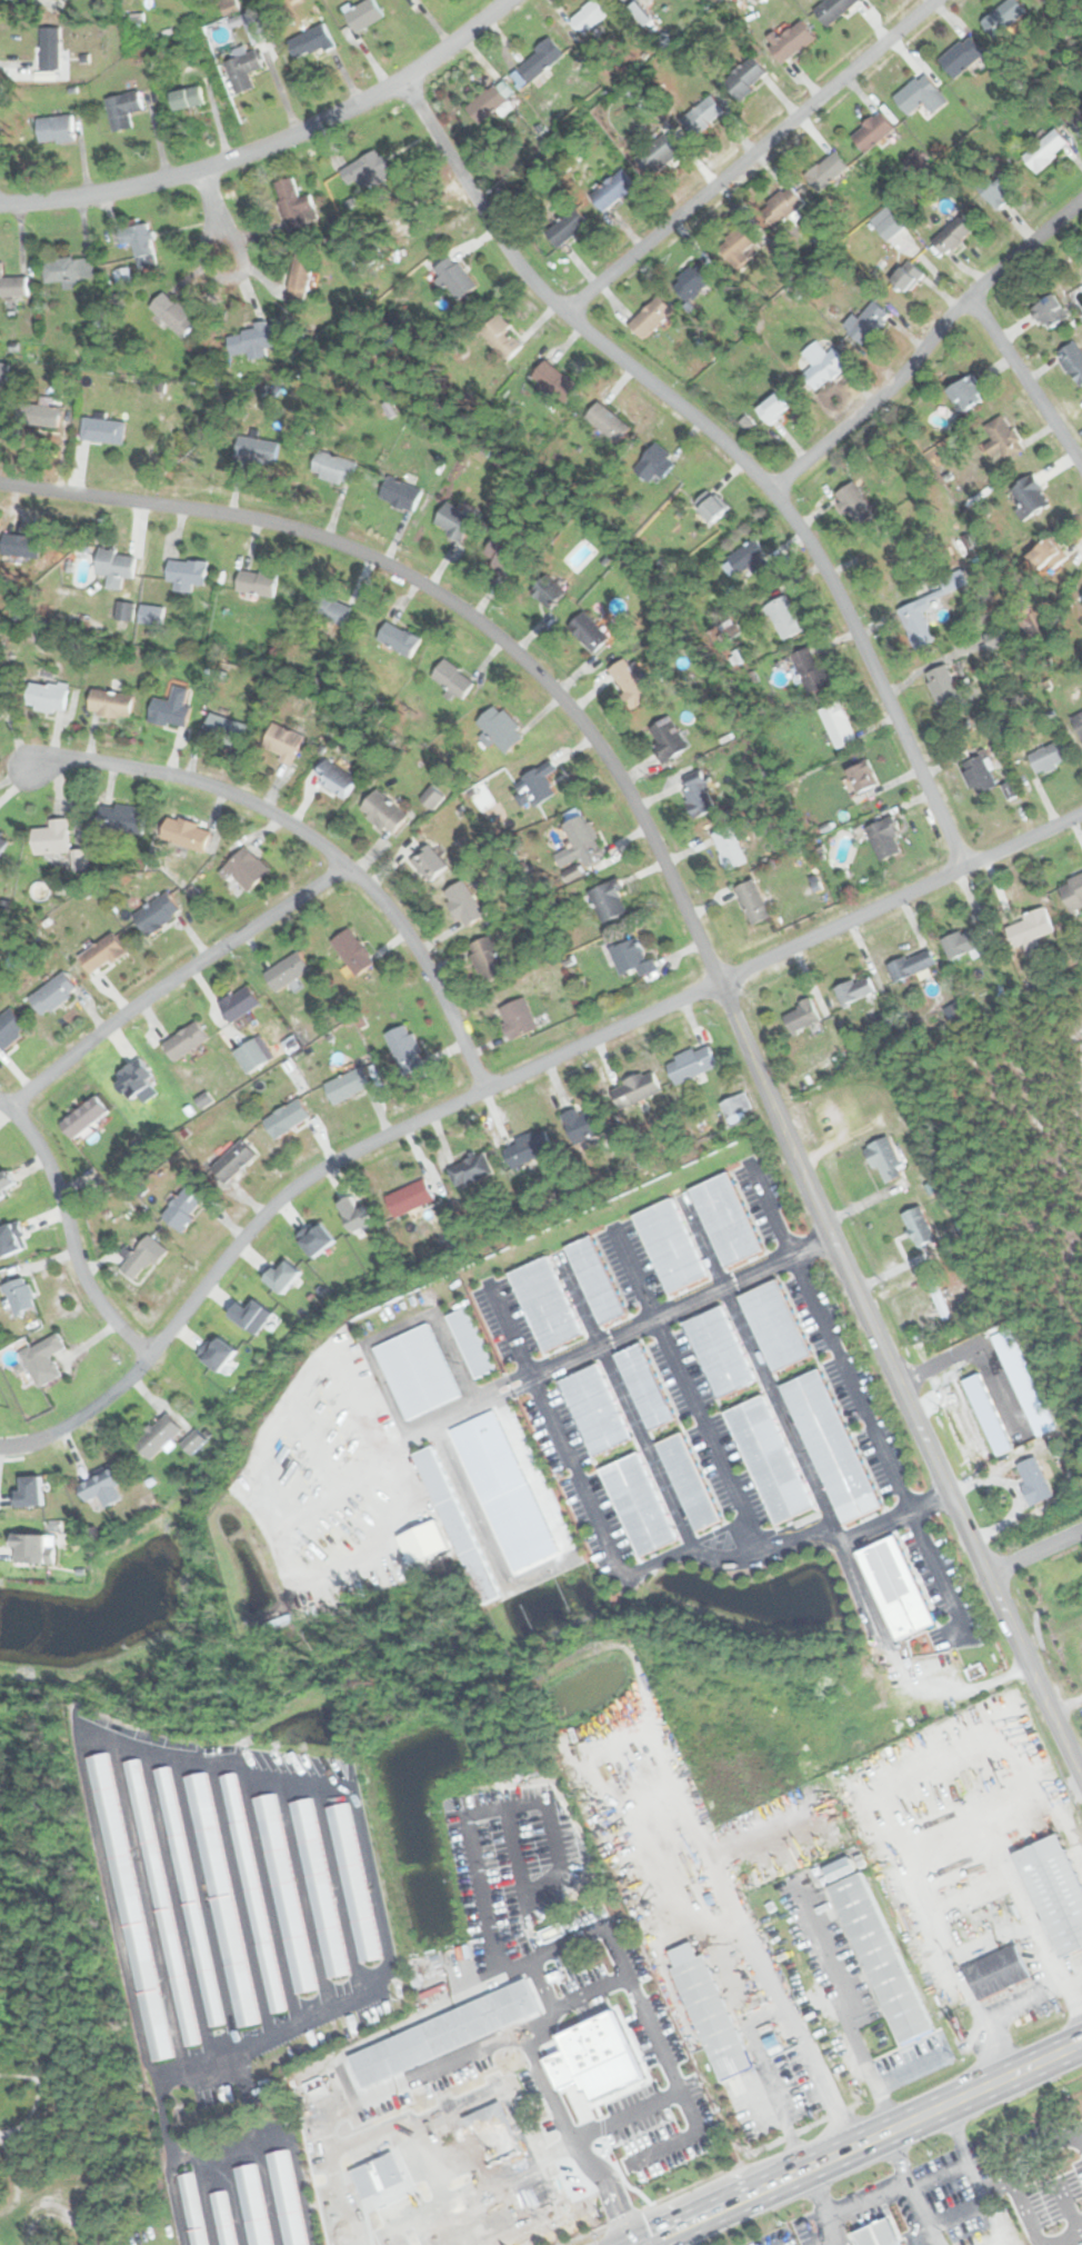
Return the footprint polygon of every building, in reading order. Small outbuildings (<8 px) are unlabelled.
[(226,16),(240,10),(236,0),(219,0),(226,16)] [(384,16),(374,0),(367,0),(344,13),(355,33),(384,16)] [(587,34),(613,8),(606,0),(591,0),(571,19),(587,34)] [(829,28),(859,0),(826,0),(814,11),(829,28)] [(1017,0),(1006,0),(981,23),(995,39),(1028,11),(1017,0)] [(285,41),(297,62),(333,43),(323,22),(285,41)] [(40,69),(60,69),(60,27),(40,27),(40,69)] [(984,52),(968,34),(939,60),(955,78),(984,52)] [(564,54),(550,37),(517,64),(531,82),(564,54)] [(239,57),(227,60),(236,93),(254,88),(250,71),(262,68),(258,49),(246,52),(244,48),(237,50),(239,57)] [(769,76),(753,56),(723,81),(739,100),(769,76)] [(924,102),(933,113),(949,101),(924,72),(893,98),(909,116),(924,102)] [(511,103),(494,82),(465,107),(483,127),(511,103)] [(170,92),(174,110),(204,103),(201,84),(170,92)] [(143,109),(139,89),(104,98),(113,132),(133,127),(130,112),(143,109)] [(725,111),(711,93),(681,119),(695,137),(725,111)] [(1069,114),(1081,133),(1081,106),(1069,114)] [(894,127),(880,110),(852,136),(866,151),(894,127)] [(73,117),(36,118),(37,141),(74,141),(73,117)] [(1022,156),(1035,172),(1070,144),(1056,128),(1022,156)] [(635,157),(650,174),(680,152),(665,133),(635,157)] [(359,179),(364,190),(392,176),(378,149),(339,168),(348,184),(359,179)] [(804,174),(818,192),(849,169),(835,151),(804,174)] [(590,194),(603,212),(637,186),(623,168),(590,194)] [(1000,209),(1019,190),(998,170),(980,190),(1000,209)] [(273,181),(283,218),(315,210),(310,192),(299,196),(293,176),(273,181)] [(805,204),(792,186),(763,206),(777,225),(805,204)] [(545,232),(560,249),(589,223),(575,207),(545,232)] [(871,220),(888,241),(904,228),(888,207),(871,220)] [(975,228),(960,212),(931,241),(946,257),(975,228)] [(133,246),(137,267),(154,263),(148,223),(119,228),(122,247),(133,246)] [(720,247),(735,262),(758,239),(743,223),(720,247)] [(305,305),(313,255),(294,251),(287,301),(305,305)] [(430,268),(457,299),(479,285),(451,251),(430,268)] [(42,259),(43,282),(62,281),(62,288),(74,288),(74,278),(93,277),(92,257),(42,259)] [(891,281),(908,295),(924,273),(909,260),(891,281)] [(685,301),(714,281),(700,261),(671,282),(685,301)] [(27,296),(27,276),(1,276),(1,262),(0,262),(0,296),(27,296)] [(149,305),(182,338),(198,321),(164,289),(149,305)] [(1031,309),(1047,332),(1070,316),(1054,293),(1031,309)] [(674,310),(659,295),(629,323),(644,339),(674,310)] [(890,312),(871,300),(860,318),(851,313),(842,328),(869,346),(890,312)] [(525,343),(498,315),(481,330),(509,359),(525,343)] [(230,356),(252,351),(253,358),(267,356),(266,348),(284,345),(280,320),(256,325),(256,329),(227,333),(230,356)] [(833,347),(828,352),(818,340),(802,353),(812,366),(803,373),(819,390),(849,365),(833,347)] [(1081,387),(1081,386),(1081,353),(1074,341),(1056,354),(1081,387)] [(565,397),(577,381),(549,363),(538,378),(565,397)] [(949,389),(963,412),(988,396),(974,374),(949,389)] [(758,410),(772,425),(791,405),(778,391),(758,410)] [(614,442),(629,427),(599,400),(584,416),(614,442)] [(20,402),(17,422),(57,427),(60,406),(20,402)] [(84,415),(80,438),(121,447),(126,423),(84,415)] [(1001,454),(1006,463),(1026,450),(1004,415),(984,428),(992,441),(985,445),(994,459),(1001,454)] [(259,438),(260,431),(251,429),(249,438),(240,436),(234,455),(273,467),(280,443),(259,438)] [(657,486),(677,459),(654,442),(634,469),(657,486)] [(310,472),(349,486),(358,463),(319,449),(310,472)] [(1053,504),(1036,475),(1012,488),(1029,518),(1053,504)] [(423,490),(390,476),(380,498),(413,512),(423,490)] [(835,495),(855,527),(876,515),(856,482),(835,495)] [(693,503),(712,522),(728,508),(708,489),(693,503)] [(462,540),(475,516),(447,501),(433,526),(462,540)] [(523,553),(500,533),(484,551),(507,572),(523,553)] [(1062,553),(1049,539),(1033,554),(1047,568),(1062,553)] [(770,560),(758,540),(722,562),(734,582),(770,560)] [(136,553),(98,550),(96,573),(107,575),(104,588),(121,589),(122,576),(133,577),(136,553)] [(167,580),(173,580),(173,591),(191,592),(192,583),(206,585),(207,561),(168,559),(167,580)] [(278,575),(240,569),(237,590),(274,596),(278,575)] [(529,590),(549,608),(567,589),(547,570),(529,590)] [(945,591),(900,609),(917,650),(937,642),(926,613),(933,610),(929,601),(968,586),(962,570),(941,579),(945,591)] [(804,630),(787,595),(765,605),(784,641),(804,630)] [(347,626),(352,605),(322,597),(318,619),(347,626)] [(133,603),(117,601),(114,619),(131,620),(133,603)] [(162,625),(162,606),(139,606),(139,625),(162,625)] [(569,627),(593,651),(610,636),(584,611),(569,627)] [(377,638),(410,658),(421,639),(388,619),(377,638)] [(988,635),(993,650),(1009,645),(1004,629),(988,635)] [(831,685),(814,645),(792,655),(809,695),(831,685)] [(443,692),(450,700),(457,694),(461,699),(475,685),(448,657),(430,674),(445,690),(443,692)] [(637,663),(632,667),(625,657),(609,669),(628,695),(644,682),(638,672),(641,669),(637,663)] [(925,675),(943,715),(966,705),(948,665),(925,675)] [(63,714),(68,686),(30,680),(26,707),(63,714)] [(161,700),(156,718),(182,726),(192,690),(174,685),(169,702),(161,700)] [(129,720),(133,696),(92,688),(88,711),(129,720)] [(820,710),(839,749),(859,739),(840,700),(820,710)] [(505,754),(525,732),(495,702),(475,724),(505,754)] [(249,725),(210,712),(202,736),(241,748),(249,725)] [(1071,718),(1081,740),(1081,712),(1071,718)] [(690,747),(669,715),(645,730),(665,762),(690,747)] [(303,736),(273,722),(262,747),(280,755),(279,760),(290,765),(303,736)] [(1036,775),(1070,760),(1061,740),(1028,755),(1036,775)] [(999,784),(982,754),(960,766),(976,796),(999,784)] [(344,798),(357,778),(324,759),(312,779),(344,798)] [(846,770),(858,794),(879,782),(868,759),(846,770)] [(518,777),(532,806),(555,795),(547,776),(558,769),(553,760),(518,777)] [(695,817),(717,808),(700,769),(679,779),(695,817)] [(432,810),(444,797),(431,786),(420,798),(432,810)] [(392,836),(409,816),(375,789),(359,809),(392,836)] [(142,835),(146,808),(100,802),(97,829),(142,835)] [(203,854),(212,830),(172,815),(163,839),(203,854)] [(584,867),(605,856),(584,815),(563,825),(584,867)] [(865,827),(880,861),(905,850),(891,816),(865,827)] [(67,854),(67,818),(50,818),(50,828),(31,828),(31,854),(67,854)] [(713,832),(724,864),(744,857),(733,825),(713,832)] [(9,839),(0,833),(0,852),(9,839)] [(413,861),(430,881),(450,865),(433,845),(413,861)] [(247,890),(268,869),(244,846),(223,867),(247,890)] [(1070,914),(1081,908),(1081,874),(1056,886),(1070,914)] [(442,894),(464,927),(485,914),(463,879),(442,894)] [(770,918),(757,879),(735,886),(750,925),(770,918)] [(589,889),(600,920),(627,911),(617,880),(589,889)] [(181,911),(166,891),(132,916),(147,936),(181,911)] [(1044,908),(1011,921),(1023,954),(1041,946),(1038,937),(1053,931),(1044,908)] [(941,940),(950,961),(985,945),(976,924),(941,940)] [(355,976),(374,961),(348,927),(329,941),(355,976)] [(77,957),(91,976),(126,951),(111,931),(77,957)] [(468,944),(485,984),(508,974),(490,934),(468,944)] [(640,976),(658,968),(652,956),(648,958),(638,936),(609,948),(620,976),(637,968),(640,976)] [(935,965),(928,947),(888,965),(894,981),(935,965)] [(309,970),(298,951),(263,972),(274,991),(309,970)] [(28,997),(42,1017),(78,990),(62,970),(28,997)] [(834,989),(842,1007),(874,990),(866,974),(834,989)] [(217,1004),(229,1022),(259,1005),(248,985),(217,1004)] [(537,1030),(525,997),(499,1006),(509,1038),(537,1030)] [(782,1012),(791,1034),(820,1021),(811,1000),(782,1012)] [(28,1031),(12,1009),(0,1017),(0,1050),(28,1031)] [(874,1015),(877,1026),(888,1024),(889,1026),(897,1024),(894,1011),(874,1015)] [(208,1036),(193,1019),(162,1047),(176,1064),(208,1036)] [(384,1034),(402,1072),(425,1062),(407,1022),(384,1034)] [(232,1052),(248,1074),(269,1059),(253,1038),(232,1052)] [(718,1066),(707,1042),(665,1061),(675,1085),(718,1066)] [(114,1082),(127,1099),(136,1092),(143,1102),(157,1092),(147,1080),(153,1076),(139,1056),(117,1074),(120,1079),(114,1082)] [(323,1084),(332,1105),(372,1088),(362,1066),(323,1084)] [(662,1090),(651,1069),(610,1090),(620,1111),(662,1090)] [(732,1116),(748,1108),(742,1094),(725,1101),(732,1116)] [(109,1114),(97,1096),(59,1122),(71,1140),(109,1114)] [(310,1119),(300,1099),(262,1118),(272,1139),(310,1119)] [(577,1115),(575,1109),(561,1116),(573,1144),(603,1129),(593,1107),(577,1115)] [(553,1150),(544,1129),(501,1146),(511,1169),(523,1165),(527,1171),(540,1166),(537,1157),(553,1150)] [(881,1186),(893,1181),(898,1194),(909,1189),(889,1137),(865,1146),(881,1186)] [(210,1170),(224,1186),(256,1155),(241,1140),(210,1170)] [(447,1167),(484,1151),(493,1173),(464,1186),(462,1181),(454,1187),(447,1167)] [(728,1173),(688,1190),(724,1268),(763,1249),(728,1173)] [(384,1196),(393,1219),(434,1201),(424,1178),(384,1196)] [(206,1203),(191,1187),(163,1211),(178,1228),(206,1203)] [(671,1198),(633,1216),(670,1294),(707,1276),(671,1198)] [(919,1250),(936,1241),(920,1206),(901,1215),(919,1250)] [(119,1270),(138,1285),(164,1248),(146,1235),(119,1270)] [(624,1315),(591,1236),(565,1247),(599,1325),(624,1315)] [(510,1271),(541,1351),(580,1336),(550,1257),(510,1271)] [(2,1286),(14,1316),(38,1307),(26,1276),(2,1286)] [(772,1373),(810,1355),(777,1279),(738,1297),(772,1373)] [(931,1293),(944,1320),(952,1316),(939,1289),(931,1293)] [(718,1398),(755,1380),(720,1306),(682,1324),(718,1398)] [(447,1316),(474,1380),(494,1371),(467,1308),(447,1316)] [(429,1324),(374,1346),(404,1420),(459,1398),(429,1324)] [(62,1376),(51,1357),(67,1349),(58,1333),(19,1353),(37,1389),(62,1376)] [(614,1355),(647,1430),(673,1419),(640,1344),(614,1355)] [(594,1456),(631,1437),(594,1364),(557,1384),(594,1456)] [(843,1525),(881,1507),(816,1369),(779,1387),(843,1525)] [(813,1507),(761,1395),(723,1413),(775,1525),(813,1507)] [(990,1414),(1001,1449),(1026,1442),(1015,1406),(990,1414)] [(183,1430),(167,1414),(134,1446),(150,1462),(183,1430)] [(692,1533),(719,1521),(682,1433),(655,1444),(692,1533)] [(430,1447),(410,1456),(482,1605),(502,1595),(430,1447)] [(678,1538),(634,1453),(597,1471),(640,1557),(678,1538)] [(1053,1498),(1036,1456),(1013,1466),(1030,1507),(1053,1498)] [(97,1498),(102,1509),(122,1501),(116,1487),(123,1484),(115,1465),(75,1482),(84,1504),(97,1498)] [(934,1625),(894,1535),(855,1553),(895,1643),(934,1625)] [(148,2062),(171,2057),(109,1752),(86,1756),(148,2062)] [(199,2043),(140,1757),(124,1760),(183,2046),(199,2043)] [(171,1765),(156,1768),(208,2027),(223,2024),(171,1765)] [(236,2027),(258,2024),(208,1772),(187,1776),(236,2027)] [(269,2014),(284,2010),(237,1772),(221,1775),(269,2014)] [(293,1994),(315,1989),(277,1794),(256,1798),(293,1994)] [(348,1974),(313,1798),(291,1803),(325,1978),(348,1974)] [(358,1963),(380,1958),(350,1802),(327,1806),(358,1963)] [(1060,1833),(1014,1852),(1061,1959),(1081,1950),(1081,1885),(1060,1833)] [(856,1870),(852,1862),(828,1874),(832,1881),(856,1870)] [(898,2043),(930,2029),(863,1870),(831,1884),(898,2043)] [(702,1953),(693,1956),(687,1943),(664,1954),(721,2079),(753,2065),(702,1953)] [(978,2000),(1030,1979),(1015,1945),(963,1966),(978,2000)] [(539,2010),(524,1978),(349,2055),(363,2087),(539,2010)] [(645,2079),(615,2009),(559,2034),(567,2054),(549,2063),(561,2089),(580,2082),(589,2104),(645,2079)] [(595,2077),(608,2111),(651,2094),(647,2083),(663,2076),(657,2060),(639,2067),(636,2060),(595,2077)] [(463,2116),(485,2169),(522,2154),(500,2101),(463,2116)] [(270,2153),(284,2244),(307,2244),(292,2149),(270,2153)] [(350,2169),(363,2199),(405,2182),(392,2152),(350,2169)] [(257,2163),(236,2167),(250,2244),(272,2244),(257,2163)] [(191,2244),(207,2244),(194,2172),(179,2174),(191,2244)] [(210,2193),(221,2244),(237,2244),(224,2189),(210,2193)] [(861,2244),(897,2244),(885,2218),(855,2233),(861,2244)]
